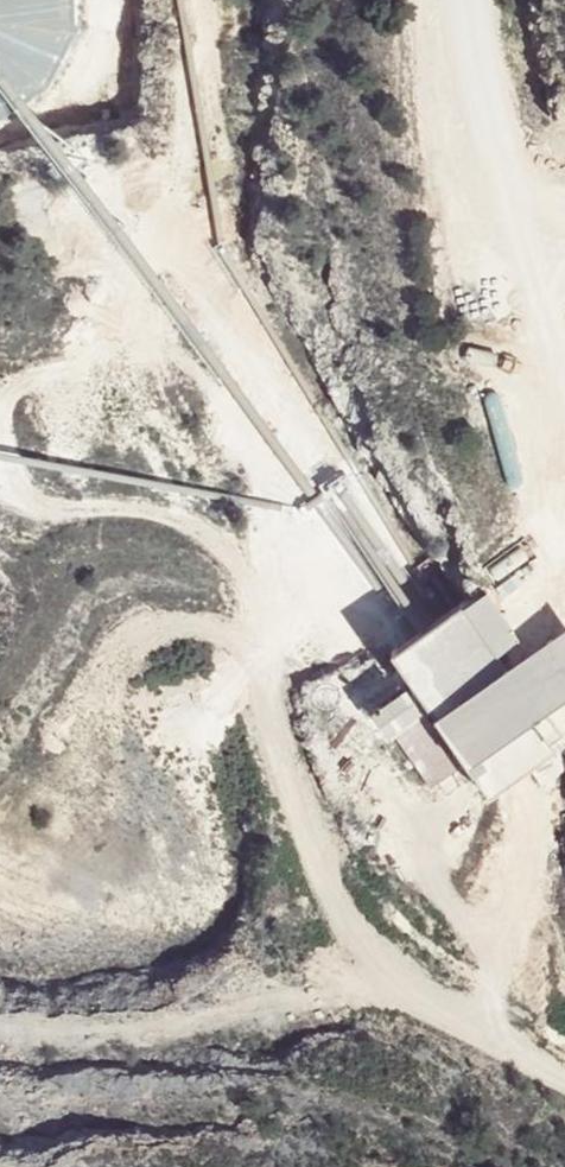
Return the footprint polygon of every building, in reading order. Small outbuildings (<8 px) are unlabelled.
[(37,76),(61,27),(60,0),(0,0),(0,102),(37,76)] [(393,655),(490,798),(564,749),(564,748),(558,738),(564,733),(550,712),(564,702),(564,653),(553,636),(509,667),(500,654),(520,639),(487,591),(393,655)] [(399,685),(373,703),(431,789),(457,771),(399,685)]
